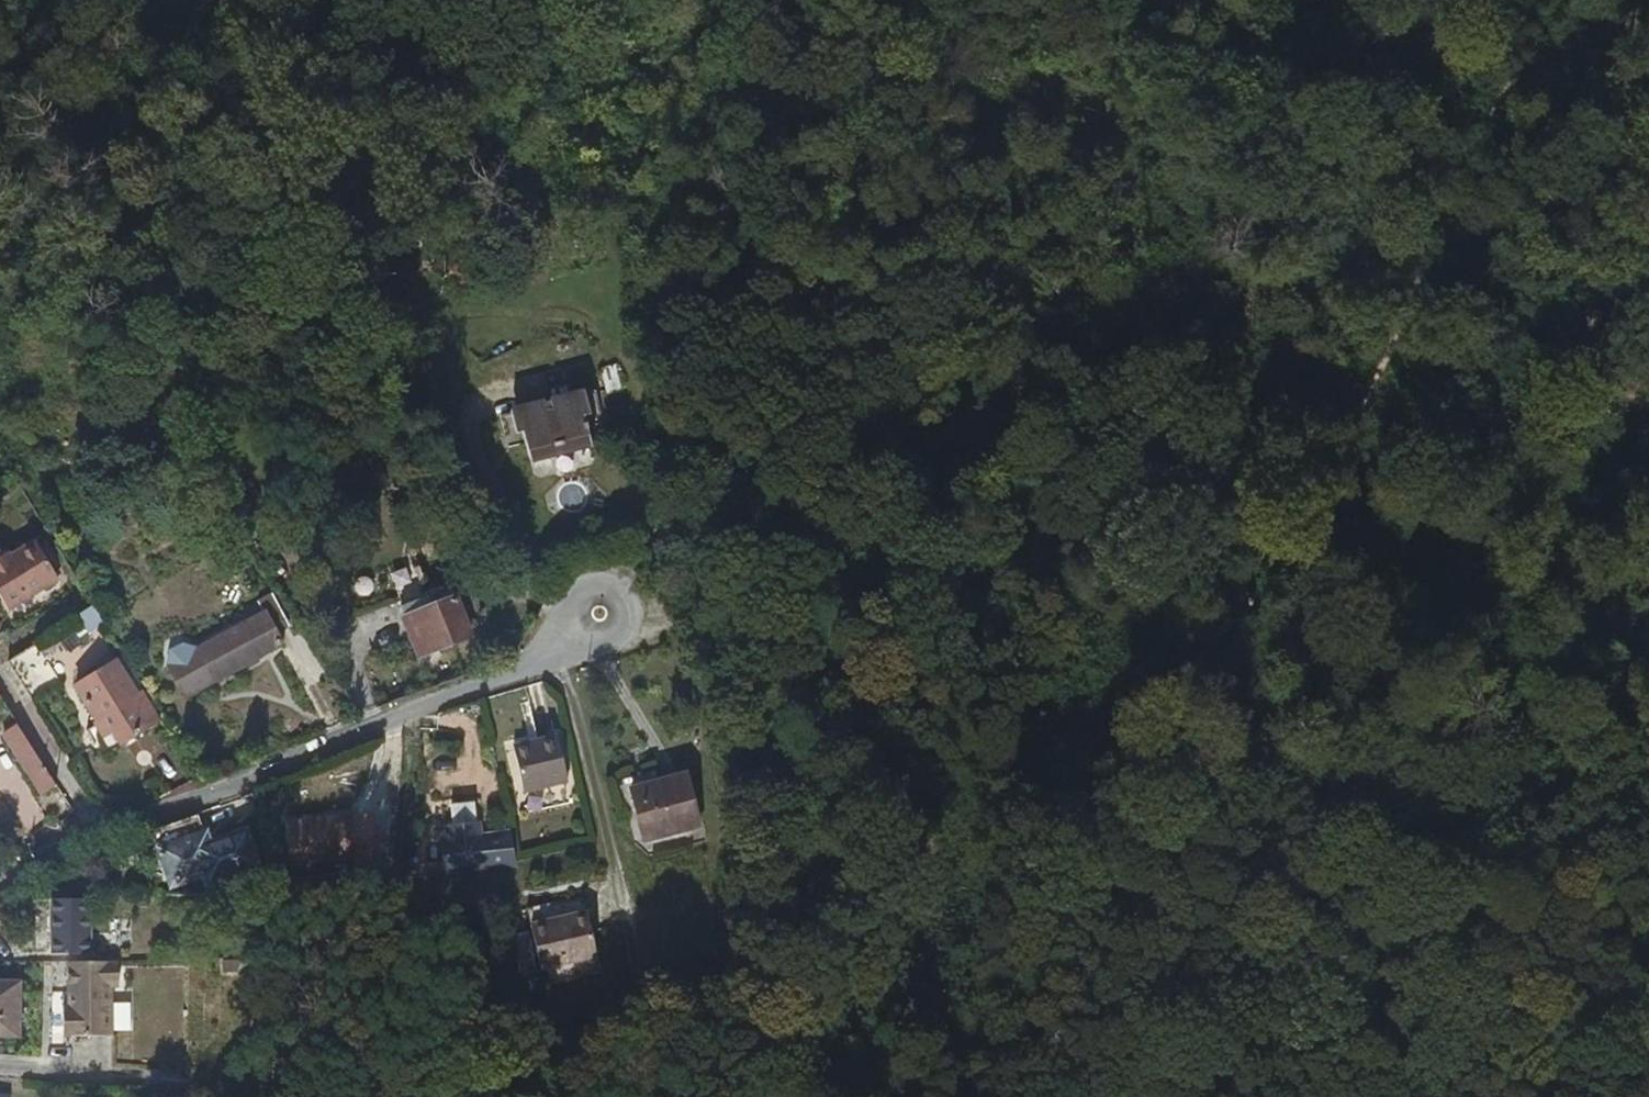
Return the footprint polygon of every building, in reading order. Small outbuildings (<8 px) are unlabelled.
[(590,413),(585,392),(513,410),(518,433),(525,432),(533,461),(591,445),(584,416),(590,413)] [(10,557),(4,561),(0,555),(0,596),(8,610),(58,579),(35,542),(10,557)] [(10,557),(1,545),(0,545),(0,555),(4,561),(10,557)] [(418,566),(353,574),(357,606),(422,598),(418,566)] [(289,626),(272,595),(261,601),(266,611),(195,651),(212,683),(284,644),(278,633),(289,626)] [(457,601),(408,620),(422,653),(471,634),(457,601)] [(103,622),(95,608),(81,616),(90,630),(103,622)] [(29,627),(0,646),(26,685),(53,667),(29,627)] [(102,667),(117,657),(113,650),(98,660),(102,667)] [(136,732),(160,718),(123,653),(117,657),(102,667),(77,682),(108,731),(116,726),(122,736),(134,729),(136,732)] [(41,793),(57,783),(21,724),(4,735),(41,793)] [(570,783),(559,734),(515,744),(527,794),(570,783)] [(634,788),(654,783),(651,770),(617,778),(627,815),(640,811),(634,788)] [(687,773),(654,783),(634,788),(640,811),(647,841),(702,826),(687,773)] [(289,824),(320,821),(318,799),(287,802),(289,824)] [(145,834),(155,861),(162,859),(171,885),(205,874),(212,872),(214,878),(255,864),(244,833),(224,841),(226,846),(211,851),(209,846),(198,815),(145,834)] [(352,818),(320,821),(289,824),(292,852),(326,848),(327,862),(356,859),(352,818)] [(479,834),(478,823),(453,825),(454,838),(445,839),(448,868),(490,864),(486,834),(479,834)] [(510,831),(496,832),(499,858),(512,857),(510,831)] [(224,841),(209,846),(211,851),(226,846),(224,841)] [(212,872),(205,874),(207,880),(214,878),(212,872)] [(550,905),(532,908),(548,970),(602,957),(589,904),(552,912),(550,905)] [(90,947),(89,913),(56,913),(56,947),(90,947)] [(126,985),(126,962),(70,962),(70,964),(74,964),(75,1008),(70,1008),(71,1037),(119,1035),(118,985),(126,985)] [(0,983),(0,1038),(20,1039),(22,984),(0,983)]
